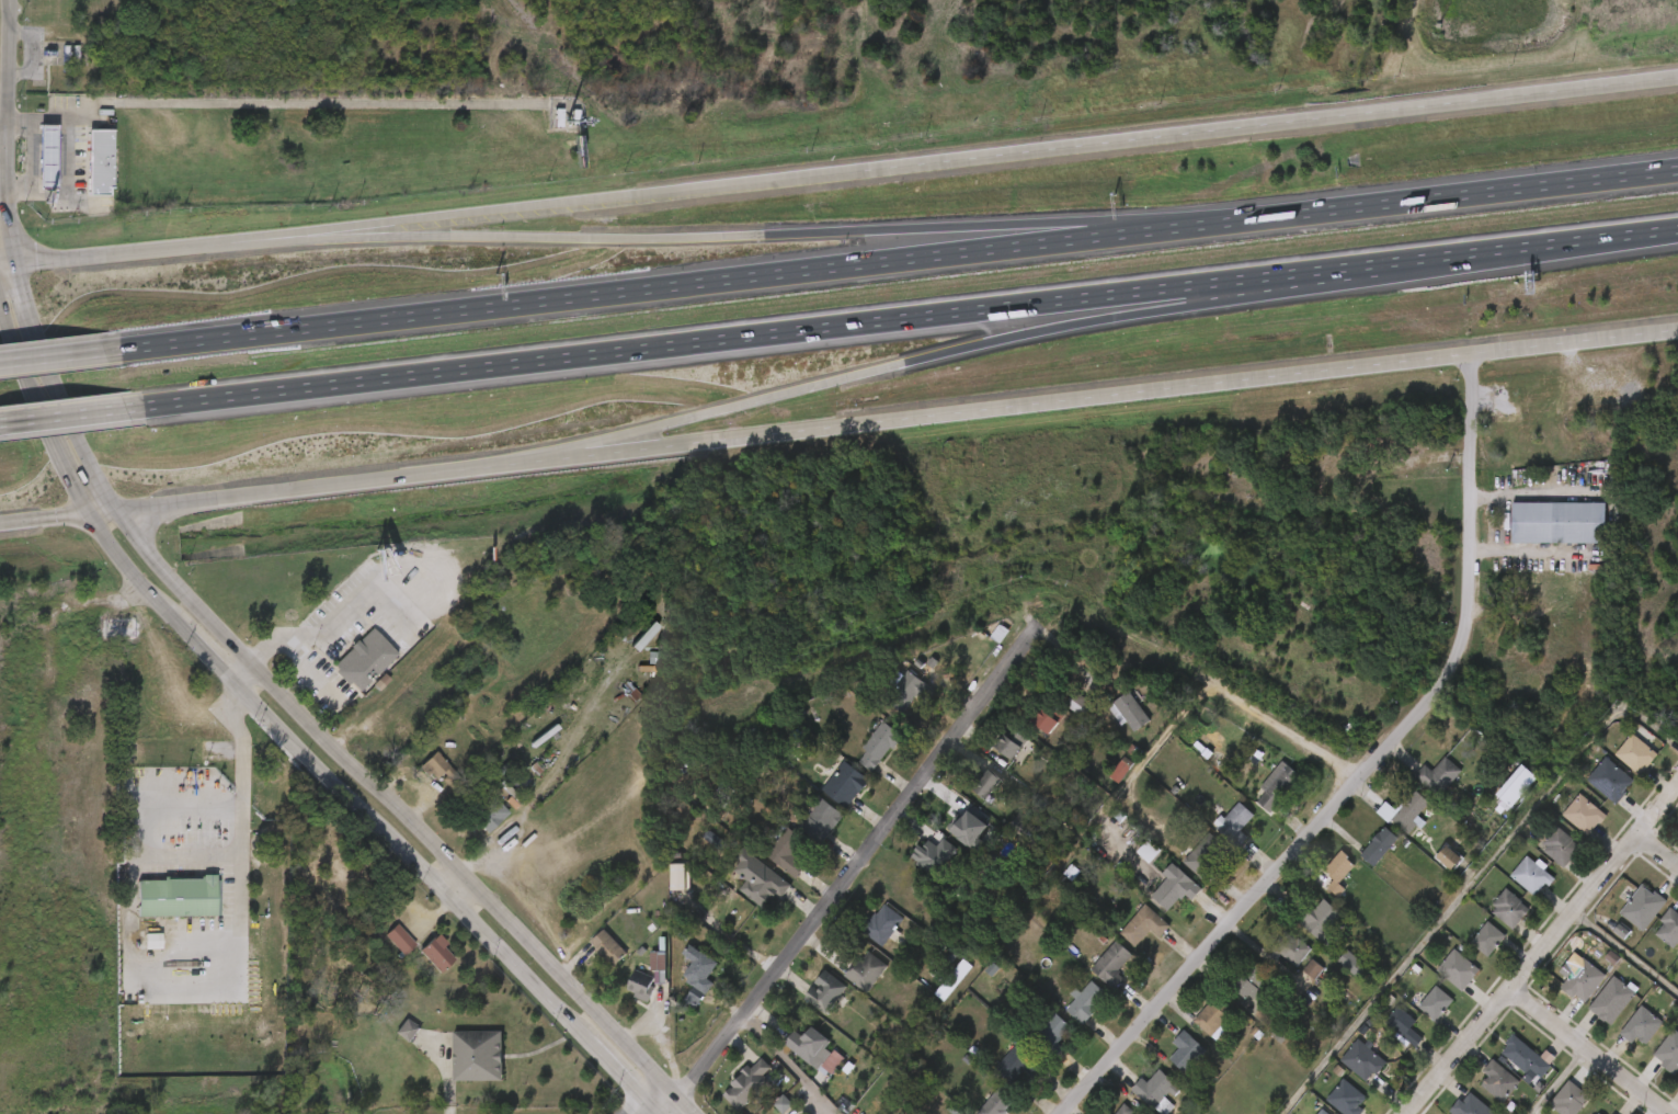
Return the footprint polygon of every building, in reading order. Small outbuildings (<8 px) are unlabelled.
[(21,135),(20,201),(38,201),(39,135),(21,135)] [(71,140),(70,206),(90,206),(90,197),(94,197),(94,140),(71,140)] [(1605,543),(1511,543),(1511,501),(1605,502),(1605,543)] [(354,639),(379,664),(341,702),(332,693),(329,696),(316,683),(317,682),(313,678),(332,659),(330,657),(336,650),(340,653),(354,639)] [(909,671),(935,691),(926,703),(916,695),(903,713),(887,701),(895,687),(890,683),(899,671),(904,675),(909,671)] [(868,714),(884,725),(906,695),(890,683),(868,714)] [(1153,719),(1137,731),(1129,720),(1123,725),(1109,705),(1131,690),(1153,719)] [(1068,713),(1052,734),(1034,719),(1050,698),(1068,713)] [(1131,732),(1110,702),(1088,718),(1102,737),(1107,733),(1115,744),(1131,732)] [(1032,746),(1041,732),(1022,719),(1013,732),(1032,746)] [(901,736),(892,749),(889,747),(870,774),(856,764),(865,751),(861,749),(881,720),(901,736)] [(1017,757),(1016,759),(997,746),(1013,725),(1030,738),(1017,757)] [(882,746),(864,732),(844,760),(847,762),(840,773),(855,783),(882,746)] [(1643,775),(1618,754),(1636,732),(1660,753),(1643,775)] [(975,757),(993,771),(1009,751),(991,737),(975,757)] [(1595,765),(1620,787),(1638,766),(1613,744),(1595,765)] [(1464,770),(1441,796),(1417,775),(1427,763),(1435,770),(1448,755),(1464,770)] [(1636,780),(1624,792),(1626,793),(1618,804),(1589,780),(1608,757),(1636,780)] [(1274,811),(1272,814),(1259,802),(1268,792),(1263,786),(1285,760),(1301,774),(1298,778),(1300,781),(1274,811)] [(848,806),(845,809),(820,791),(842,761),(867,780),(848,806)] [(1542,776),(1515,807),(1499,793),(1527,762),(1542,776)] [(430,777),(445,793),(434,804),(423,793),(427,788),(424,785),(420,791),(403,775),(415,763),(430,777)] [(1101,795),(1114,774),(1104,767),(1090,789),(1101,795)] [(1413,782),(1405,776),(1395,789),(1421,808),(1442,781),(1424,767),(1413,782)] [(991,768),(1004,777),(989,799),(973,788),(983,772),(986,774),(991,768)] [(1567,790),(1595,815),(1615,792),(1586,768),(1567,790)] [(803,800),(828,820),(850,791),(825,771),(803,800)] [(1237,813),(1249,824),(1281,788),(1264,772),(1240,798),(1246,803),(1237,813)] [(1518,788),(1502,775),(1476,806),(1492,819),(1518,788)] [(982,790),(970,781),(954,801),(966,811),(982,790)] [(1432,803),(1420,816),(1429,822),(1424,829),(1419,826),(1412,834),(1395,819),(1392,822),(1380,812),(1389,802),(1399,810),(1418,789),(1432,803)] [(1609,815),(1603,822),(1602,821),(1590,836),(1565,814),(1583,793),(1609,815)] [(846,814),(823,843),(801,827),(807,820),(803,818),(821,795),(846,814)] [(1257,815),(1244,830),(1251,836),(1241,848),(1218,828),(1221,826),(1218,822),(1224,815),(1228,817),(1242,802),(1257,815)] [(1366,813),(1357,823),(1368,834),(1371,830),(1390,847),(1404,832),(1398,827),(1410,814),(1397,802),(1378,824),(1366,813)] [(1586,824),(1558,805),(1543,828),(1570,847),(1586,824)] [(487,827),(469,844),(464,839),(461,841),(456,836),(458,833),(453,828),(475,806),(491,823),(487,827)] [(806,853),(823,823),(800,809),(782,839),(806,853)] [(1221,842),(1235,826),(1219,812),(1195,838),(1218,860),(1229,848),(1221,842)] [(1677,853),(1677,814),(1666,835),(1674,840),(1670,848),(1677,853)] [(952,859),(970,838),(962,832),(966,828),(953,817),(943,828),(940,825),(928,838),(952,859)] [(783,823),(804,838),(792,854),(808,865),(797,878),(766,856),(781,837),(776,832),(783,823)] [(1402,838),(1377,866),(1362,854),(1388,826),(1402,838)] [(1568,866),(1567,867),(1546,850),(1551,845),(1546,842),(1561,826),(1584,848),(1568,866)] [(1211,879),(1209,883),(1185,862),(1188,856),(1190,856),(1211,832),(1230,849),(1214,866),(1219,871),(1211,879)] [(772,866),(784,849),(767,837),(747,868),(778,889),(787,876),(772,866)] [(1379,849),(1365,837),(1341,867),(1355,878),(1379,849)] [(1544,879),(1562,859),(1539,839),(1521,859),(1544,879)] [(707,854),(689,841),(683,849),(701,862),(707,854)] [(1181,889),(1207,860),(1189,843),(1163,873),(1181,889)] [(918,857),(906,849),(891,872),(918,890),(938,859),(923,849),(918,857)] [(1118,862),(1130,874),(1142,862),(1130,850),(1118,862)] [(1347,889),(1340,896),(1329,887),(1337,878),(1327,868),(1344,850),(1351,856),(1349,859),(1357,865),(1340,884),(1347,889)] [(1530,855),(1539,863),(1542,859),(1551,866),(1548,869),(1557,878),(1552,886),(1548,883),(1537,896),(1513,875),(1530,855)] [(753,905),(761,911),(773,895),(725,860),(708,884),(748,913),(753,905)] [(1304,881),(1315,890),(1308,898),(1319,908),(1326,900),(1319,894),(1336,875),(1321,862),(1304,881)] [(766,865),(792,885),(783,898),(775,893),(763,908),(740,890),(750,877),(754,882),(766,865)] [(1180,866),(1205,888),(1194,900),(1187,894),(1184,899),(1182,897),(1172,909),(1155,895),(1175,872),(1174,871),(1178,866),(1180,866)] [(1516,874),(1507,866),(1490,887),(1516,908),(1534,886),(1517,873),(1516,874)] [(1171,912),(1182,900),(1153,873),(1143,883),(1149,889),(1132,907),(1148,922),(1164,905),(1171,912)] [(216,874),(217,879),(218,879),(219,916),(139,917),(138,880),(164,879),(164,876),(216,874)] [(1652,889),(1656,893),(1657,890),(1670,900),(1646,932),(1622,913),(1645,883),(1652,888),(1652,889)] [(1516,927),(1515,929),(1495,911),(1498,907),(1495,903),(1508,887),(1525,900),(1523,901),(1531,908),(1516,927)] [(1623,943),(1647,913),(1623,894),(1599,924),(1623,943)] [(1323,899),(1342,916),(1328,932),(1337,940),(1328,950),(1295,920),(1309,906),(1313,910),(1323,899)] [(1511,920),(1487,900),(1470,921),(1493,941),(1511,920)] [(1169,928),(1163,936),(1153,929),(1138,947),(1121,933),(1148,902),(1173,924),(1169,928)] [(887,903),(905,919),(898,930),(902,933),(897,941),(892,937),(884,947),(859,928),(869,913),(874,917),(877,912),(879,913),(887,903)] [(1676,909),(1677,910),(1677,947),(1677,948),(1658,934),(1667,923),(1664,920),(1674,907),(1676,909)] [(1281,934),(1310,960),(1319,950),(1310,941),(1323,927),(1303,909),(1281,934)] [(841,941),(862,958),(885,930),(864,913),(841,941)] [(1100,944),(1116,958),(1132,941),(1140,949),(1151,937),(1127,915),(1100,944)] [(1654,960),(1673,934),(1650,918),(1639,933),(1643,935),(1635,946),(1654,960)] [(1500,944),(1491,956),(1473,942),(1491,920),(1508,934),(1500,944)] [(1293,931),(1312,948),(1295,966),(1283,954),(1278,959),(1270,953),(1280,943),(1278,942),(1286,934),(1288,936),(1293,931)] [(1468,968),(1486,947),(1469,932),(1451,953),(1468,968)] [(395,957),(386,966),(366,946),(377,934),(398,954),(395,957)] [(1118,987),(1116,990),(1093,969),(1118,939),(1134,953),(1121,968),(1123,970),(1120,974),(1126,978),(1118,987)] [(609,964),(596,977),(590,970),(587,973),(570,954),(585,940),(609,964)] [(436,970),(422,985),(401,962),(419,944),(429,955),(425,958),(436,970)] [(1278,978),(1291,960),(1269,945),(1256,963),(1278,978)] [(640,948),(640,963),(630,963),(631,981),(635,981),(636,994),(647,993),(646,948),(640,948)] [(1465,990),(1464,991),(1439,970),(1458,948),(1482,969),(1465,990)] [(1105,989),(1098,983),(1113,966),(1097,951),(1071,980),(1095,1001),(1105,989)] [(870,952),(889,965),(868,992),(845,976),(859,956),(864,959),(870,952)] [(670,955),(699,973),(689,989),(695,993),(677,1020),(664,1011),(674,997),(663,989),(674,971),(663,964),(670,955)] [(624,956),(618,963),(621,966),(627,960),(624,956)] [(1609,975),(1588,1002),(1579,996),(1582,992),(1580,992),(1576,998),(1563,988),(1587,957),(1609,975)] [(1417,980),(1442,1003),(1461,982),(1435,959),(1417,980)] [(1251,960),(1278,985),(1268,997),(1260,990),(1252,999),(1247,996),(1244,999),(1225,982),(1235,969),(1240,973),(1251,960)] [(829,991),(851,1003),(867,974),(845,962),(829,991)] [(837,1001),(829,1014),(806,999),(826,969),(849,986),(837,1001)] [(1547,972),(1539,983),(1548,989),(1541,997),(1564,1015),(1586,986),(1564,969),(1556,979),(1547,972)] [(1295,991),(1304,980),(1292,970),(1283,981),(1295,991)] [(1349,980),(1339,970),(1329,981),(1339,991),(1349,980)] [(1231,1013),(1252,989),(1233,972),(1212,996),(1231,1013)] [(1640,992),(1614,1025),(1591,1008),(1617,975),(1640,992)] [(616,981),(608,1000),(617,1003),(615,1008),(629,1013),(635,999),(631,998),(635,988),(616,981)] [(786,1009),(807,1026),(828,997),(806,981),(795,996),(786,1009)] [(1094,981),(1108,994),(1098,1005),(1101,1009),(1086,1025),(1069,1010),(1077,1000),(1073,994),(1078,988),(1084,993),(1094,981)] [(1438,1021),(1420,1007),(1438,985),(1456,999),(1438,1021)] [(1592,1037),(1617,1004),(1593,987),(1569,1020),(1592,1037)] [(1064,1035),(1088,1005),(1070,990),(1055,1009),(1056,1010),(1047,1021),(1064,1035)] [(1229,1026),(1214,1042),(1192,1022),(1214,996),(1233,1012),(1223,1022),(1229,1026)] [(1434,1010),(1415,996),(1399,1019),(1417,1032),(1434,1010)] [(1667,1022),(1650,1044),(1641,1038),(1642,1036),(1641,1035),(1635,1043),(1622,1034),(1645,1004),(1667,1022)] [(1424,1042),(1418,1047),(1413,1043),(1409,1046),(1397,1036),(1401,1032),(1388,1021),(1401,1005),(1418,1021),(1413,1028),(1425,1039),(1424,1042)] [(1216,1025),(1197,1007),(1174,1031),(1194,1050),(1216,1025)] [(1060,1056),(1057,1059),(1034,1041),(1058,1012),(1073,1025),(1064,1035),(1066,1037),(1061,1043),(1066,1047),(1060,1056)] [(1391,1039),(1397,1032),(1378,1016),(1365,1033),(1396,1059),(1404,1050),(1391,1039)] [(1613,1055),(1617,1049),(1626,1056),(1644,1034),(1622,1016),(1599,1044),(1613,1055)] [(1016,1046),(1034,1063),(1054,1040),(1036,1023),(1016,1046)] [(1677,1028),(1677,1029),(1677,1072),(1676,1075),(1665,1067),(1668,1062),(1657,1054),(1677,1028)] [(1208,1049),(1187,1072),(1172,1059),(1180,1047),(1175,1043),(1186,1030),(1208,1049)] [(1554,1065),(1543,1077),(1533,1069),(1530,1073),(1505,1053),(1511,1045),(1509,1043),(1516,1034),(1554,1065)] [(811,1063),(806,1059),(812,1052),(794,1038),(785,1048),(776,1041),(765,1055),(798,1081),(811,1063)] [(1382,1070),(1379,1075),(1377,1072),(1369,1081),(1343,1060),(1360,1038),(1389,1061),(1382,1070)] [(1677,1057),(1654,1039),(1632,1068),(1655,1085),(1677,1057)] [(1040,1065),(1031,1075),(1026,1069),(1012,1084),(995,1069),(1020,1041),(1043,1061),(1040,1065)] [(1153,1053),(1159,1059),(1150,1069),(1166,1085),(1187,1062),(1165,1041),(1153,1053)] [(440,1092),(435,1092),(434,1043),(482,1043),(483,1092),(440,1092)] [(1533,1078),(1494,1046),(1481,1063),(1507,1085),(1511,1081),(1523,1091),(1533,1078)] [(1348,1094),(1366,1073),(1339,1049),(1320,1071),(1348,1094)] [(1012,1087),(1023,1075),(1000,1053),(976,1079),(992,1094),(1005,1081),(1012,1087)] [(773,1067),(765,1076),(772,1081),(742,1112),(724,1095),(733,1085),(731,1084),(749,1064),(753,1068),(763,1058),(773,1067)] [(1522,1081),(1505,1102),(1484,1084),(1492,1076),(1485,1070),(1495,1058),(1522,1081)] [(826,1070),(816,1061),(802,1076),(812,1085),(826,1070)] [(731,1079),(703,1105),(711,1113),(728,1113),(751,1092),(745,1086),(752,1079),(743,1069),(732,1080),(731,1079)] [(1178,1083),(1177,1083),(1183,1088),(1176,1095),(1171,1091),(1166,1095),(1173,1101),(1164,1113),(1157,1107),(1156,1109),(1133,1090),(1143,1078),(1150,1083),(1161,1069),(1178,1083)] [(1469,1087),(1462,1097),(1483,1113),(1501,1093),(1473,1070),(1463,1082),(1469,1087)] [(1366,1111),(1363,1113),(1344,1113),(1328,1101),(1346,1078),(1369,1096),(1361,1106),(1366,1111)] [(1586,1105),(1580,1113),(1564,1113),(1552,1104),(1572,1080),(1593,1096),(1585,1104),(1586,1105)] [(1017,1098),(1003,1113),(978,1113),(1003,1085),(1017,1098)] [(1311,1113),(1343,1113),(1348,1108),(1324,1089),(1307,1110),(1311,1113)] [(1571,1107),(1548,1091),(1531,1113),(1565,1113),(1571,1107)] [(1498,1113),(1497,1113),(1454,1113),(1451,1112),(1462,1099),(1465,1102),(1473,1092),(1498,1113)] [(996,1113),(981,1098),(966,1113),(995,1113),(996,1113)] [(1137,1110),(1133,1113),(1117,1113),(1127,1102),(1137,1110)] [(1449,1102),(1439,1113),(1464,1113),(1449,1102)] [(764,1106),(756,1113),(772,1113),(764,1106)]
